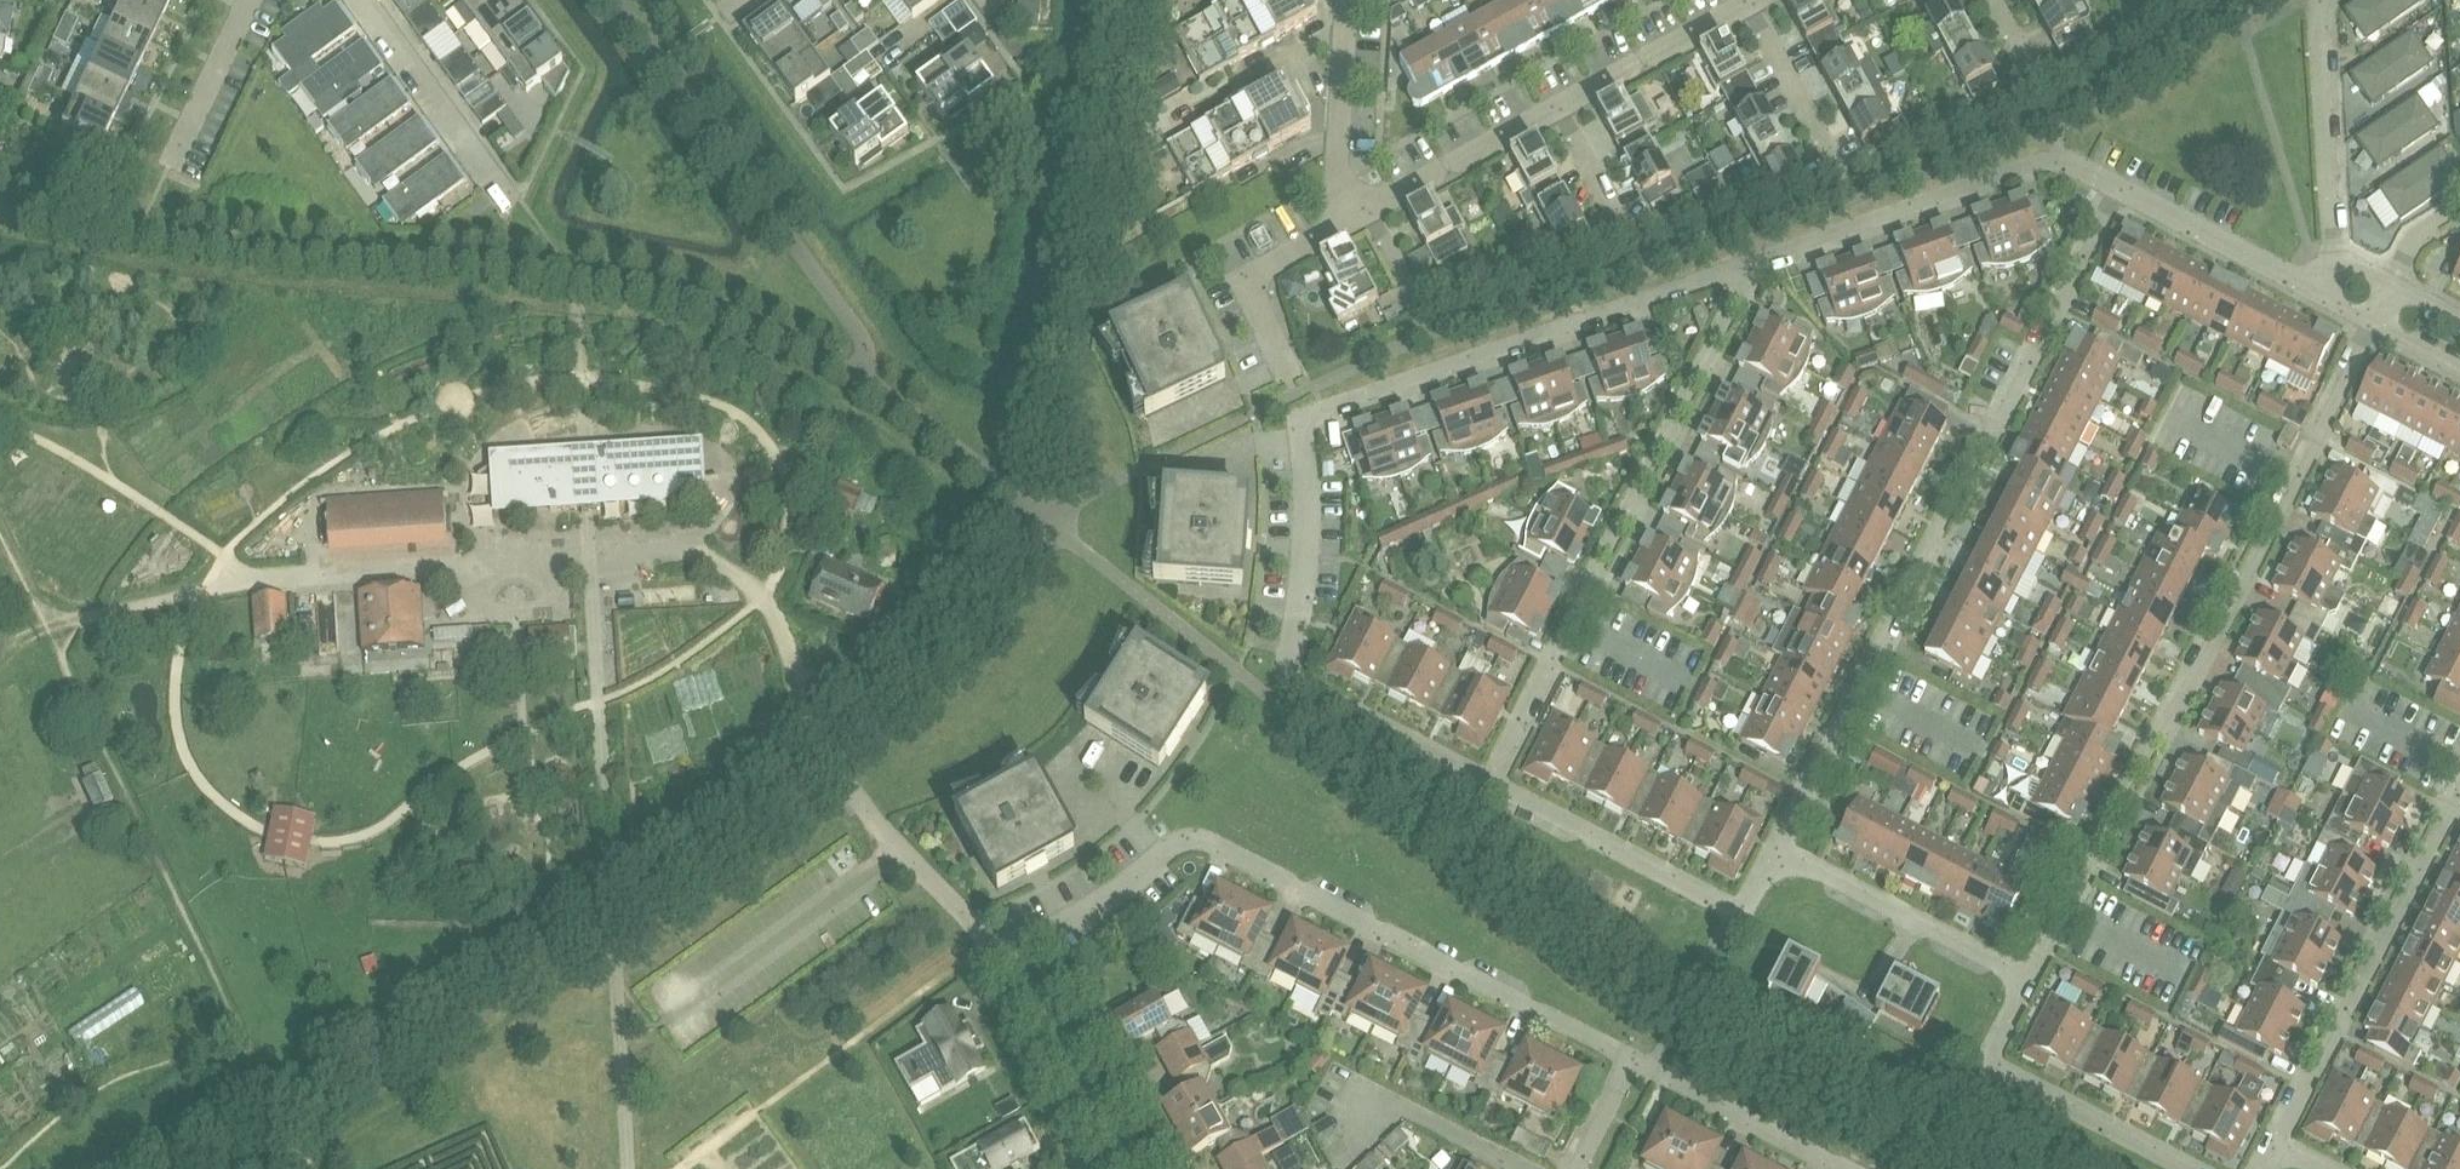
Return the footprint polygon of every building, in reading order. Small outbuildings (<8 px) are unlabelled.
[(44,7),(58,9),(60,0),(45,0),(44,7)] [(111,20),(152,40),(165,14),(136,0),(121,0),(111,20)] [(165,14),(171,0),(136,0),(165,14)] [(302,68),(359,15),(346,0),(324,0),(278,42),(302,68)] [(297,11),(307,10),(306,0),(301,0),(296,0),(297,11)] [(463,5),(456,9),(468,26),(469,28),(476,23),(475,21),(504,0),(459,0),(463,5)] [(475,21),(476,23),(492,45),(529,18),(528,17),(523,11),(528,8),(522,0),(504,0),(475,21)] [(829,0),(816,0),(823,10),(832,4),(829,0)] [(939,0),(899,0),(913,19),(939,0)] [(1213,12),(1226,36),(1265,15),(1256,0),(1234,0),(1213,12)] [(1265,15),(1292,0),(1256,0),(1265,15)] [(1316,0),(1292,0),(1265,15),(1278,39),(1317,18),(1311,5),(1317,2),(1316,0)] [(1429,0),(1413,0),(1418,10),(1431,3),(1429,0)] [(1498,10),(1521,52),(1545,39),(1524,0),(1515,0),(1498,10)] [(1545,39),(1569,26),(1555,0),(1524,0),(1545,39)] [(1569,26),(1593,12),(1587,0),(1555,0),(1569,26)] [(1593,12),(1616,0),(1587,0),(1593,12)] [(1786,4),(1813,54),(1840,39),(1833,26),(1837,24),(1827,5),(1823,7),(1819,0),(1793,0),(1786,4)] [(1953,0),(1918,0),(1931,24),(1920,29),(1935,56),(1941,53),(1973,36),(1953,0)] [(2084,22),(2089,19),(2091,12),(2084,0),(2039,0),(2032,4),(2059,53),(2091,35),(2084,22)] [(2339,79),(2444,6),(2444,3),(2442,0),(2345,0),(2340,8),(2337,15),(2336,20),(2336,25),(2339,79)] [(429,1),(405,18),(414,30),(438,12),(429,1)] [(773,5),(760,14),(762,17),(743,31),(761,55),(803,25),(803,24),(802,24),(792,10),(785,15),(778,6),(776,7),(774,3),(772,4),(773,5)] [(864,17),(854,3),(845,9),(855,23),(864,17)] [(8,40),(14,6),(0,4),(0,38),(8,40)] [(1401,5),(1391,10),(1390,25),(1407,16),(1401,5)] [(2344,144),(2450,71),(2444,6),(2339,79),(2344,144)] [(1858,12),(1863,22),(1872,17),(1867,7),(1858,12)] [(1498,10),(1473,23),(1496,65),(1521,52),(1498,10)] [(422,41),(446,24),(438,12),(414,30),(422,41)] [(1213,12),(1173,33),(1200,82),(1240,60),(1226,36),(1213,12)] [(59,27),(72,33),(78,19),(65,13),(59,27)] [(1040,16),(1016,13),(1029,31),(1038,32),(1040,16)] [(532,14),(528,17),(529,18),(492,45),(508,67),(509,68),(546,42),(540,34),(545,31),(533,15),(534,15),(532,14)] [(849,27),(839,14),(831,20),(841,34),(849,27)] [(929,24),(937,35),(950,25),(942,14),(929,24)] [(1240,60),(1278,39),(1265,15),(1226,36),(1240,60)] [(111,20),(99,46),(139,66),(152,40),(111,20)] [(1473,23),(1449,36),(1472,78),(1496,65),(1473,23)] [(761,55),(778,79),(813,54),(807,45),(814,40),(803,26),(804,26),(803,25),(761,55)] [(950,25),(937,35),(944,46),(958,36),(950,25)] [(72,33),(59,27),(53,39),(66,46),(72,33)] [(860,36),(870,50),(879,43),(869,29),(860,36)] [(870,50),(860,36),(851,42),(861,56),(867,52),(867,51),(870,50)] [(1449,36),(1425,49),(1448,92),(1472,78),(1449,36)] [(1726,36),(1700,51),(1709,69),(1705,71),(1715,90),(1720,88),(1727,101),(1754,86),(1726,36)] [(1999,85),(1973,36),(1941,53),(1952,71),(1956,69),(1972,99),(1999,85)] [(1813,54),(1842,107),(1880,86),(1884,84),(1870,59),(1855,67),(1840,39),(1813,54)] [(542,82),(557,102),(570,75),(546,42),(509,68),(508,67),(501,72),(502,74),(503,74),(514,90),(521,85),(527,93),(542,82)] [(365,44),(299,92),(324,126),(362,97),(357,90),(385,70),(365,44)] [(99,46),(86,73),(127,92),(139,66),(99,46)] [(463,48),(440,65),(448,77),(472,59),(463,48)] [(1400,63),(1414,90),(1413,91),(1412,92),(1412,93),(1411,94),(1410,95),(1410,96),(1410,98),(1410,99),(1410,100),(1411,101),(1412,103),(1413,104),(1415,106),(1418,106),(1421,106),(1423,105),(1448,92),(1425,49),(1400,63)] [(961,51),(941,65),(970,105),(995,88),(969,52),(965,56),(961,51)] [(839,89),(875,63),(867,52),(861,56),(862,57),(831,79),(839,89)] [(831,78),(813,54),(778,79),(796,104),(831,78)] [(456,88),(480,71),(472,59),(448,77),(456,88)] [(875,63),(839,89),(847,101),(860,91),(852,80),(876,63),(875,63)] [(941,65),(917,83),(942,118),(947,115),(951,120),(970,105),(941,65)] [(34,79),(47,86),(53,72),(40,66),(34,78),(34,79)] [(2455,134),(2450,73),(2450,71),(2344,144),(2348,210),(2456,135),(2455,134)] [(1654,78),(1653,83),(1662,86),(1673,83),(1664,72),(1654,78)] [(128,102),(123,100),(127,92),(86,73),(73,99),(114,118),(113,120),(119,122),(128,102)] [(1160,101),(1182,89),(1174,74),(1151,87),(1160,101)] [(27,76),(18,95),(25,99),(28,92),(34,79),(27,76)] [(47,86),(34,79),(28,92),(41,98),(47,86)] [(1284,81),(1245,102),(1258,127),(1304,102),(1297,90),(1291,93),(1284,81)] [(393,82),(327,130),(347,156),(412,108),(393,82)] [(1783,139),(1754,86),(1727,101),(1745,135),(1741,137),(1751,156),(1783,139)] [(1888,127),(1884,119),(1890,116),(1888,112),(1892,109),(1880,86),(1842,107),(1869,156),(1909,134),(1901,120),(1888,127)] [(1175,114),(1196,103),(1191,93),(1170,103),(1175,114)] [(1623,93),(1596,107),(1624,158),(1655,141),(1654,139),(1650,142),(1643,129),(1647,127),(1646,125),(1655,120),(1641,95),(1628,102),(1623,93)] [(483,125),(507,108),(498,96),(474,113),(483,125)] [(874,98),(855,112),(884,152),(908,134),(883,99),(878,102),(874,98)] [(60,126),(77,134),(68,152),(95,158),(113,120),(114,118),(73,99),(60,126)] [(1245,102),(1206,123),(1220,148),(1258,127),(1245,102)] [(1310,114),(1304,102),(1258,127),(1271,151),(1311,129),(1304,117),(1310,114)] [(497,116),(506,128),(517,120),(508,109),(497,116)] [(855,112),(830,130),(856,166),(861,162),(864,167),(884,152),(855,112)] [(316,117),(308,123),(315,134),(316,135),(324,129),(316,117)] [(440,146),(421,119),(355,171),(375,197),(440,146)] [(1193,194),(1232,173),(1233,172),(1220,148),(1206,123),(1167,145),(1193,194)] [(1233,172),(1271,151),(1258,127),(1220,148),(1233,172)] [(2456,135),(2348,210),(2350,245),(2375,257),(2389,254),(2400,231),(2459,193),(2459,142),(2456,135)] [(1802,176),(1783,139),(1751,156),(1761,175),(1766,172),(1775,190),(1802,176)] [(1537,140),(1510,155),(1520,172),(1515,175),(1526,193),(1519,196),(1527,210),(1533,207),(1564,190),(1537,140)] [(1665,159),(1655,141),(1624,158),(1651,207),(1677,192),(1660,161),(1665,159)] [(467,182),(448,157),(381,206),(400,232),(467,182)] [(1699,179),(1704,188),(1717,181),(1709,166),(1702,170),(1705,176),(1699,179)] [(1720,179),(1717,181),(1704,188),(1693,194),(1700,207),(1727,192),(1720,179)] [(1591,239),(1564,190),(1533,207),(1543,226),(1548,224),(1557,240),(1547,246),(1554,259),(1591,239)] [(1433,196),(1406,211),(1437,267),(1468,250),(1458,231),(1465,227),(1454,208),(1443,214),(1433,196)] [(2071,201),(2078,222),(2085,208),(2086,207),(2086,206),(2086,205),(2086,203),(2086,202),(2085,201),(2085,200),(2084,199),(2083,198),(2082,197),(2081,197),(2080,196),(2077,196),(2075,197),(2073,198),(2072,199),(2071,201)] [(1133,205),(1141,219),(1154,212),(1147,198),(1133,205)] [(2023,199),(1999,207),(2019,264),(2025,261),(2032,257),(2035,255),(2039,252),(2046,246),(2050,243),(2052,248),(2053,247),(2045,224),(2034,228),(2023,199)] [(1506,200),(1493,208),(1501,223),(1515,215),(1506,200)] [(1996,267),(2001,267),(2008,266),(2011,266),(2015,265),(2019,264),(1999,207),(1974,216),(1985,245),(1973,250),(1981,273),(1983,272),(1981,267),(1986,267),(1996,267)] [(1945,226),(1921,235),(1941,291),(1948,288),(1954,285),(1957,283),(1960,281),(1968,274),(1972,271),(1974,275),(1976,275),(1967,251),(1956,255),(1945,226)] [(1263,231),(1251,237),(1259,251),(1270,245),(1263,231)] [(2104,273),(2125,285),(2147,242),(2126,231),(2104,273)] [(1909,294),(1918,295),(1925,295),(1929,294),(1932,294),(1936,293),(1941,291),(1921,235),(1896,244),(1907,273),(1895,277),(1904,301),(1905,300),(1903,295),(1909,294)] [(2125,285),(2146,295),(2168,253),(2147,242),(2125,285)] [(1377,299),(1347,243),(1320,258),(1330,276),(1325,278),(1335,296),(1329,299),(1340,320),(1377,299)] [(2146,295),(2167,306),(2189,263),(2168,253),(2146,295)] [(1868,254),(1843,262),(1863,319),(1870,316),(1876,312),(1882,308),(1890,301),(1895,298),(1896,303),(1898,302),(1890,279),(1878,283),(1868,254)] [(1831,322),(1840,323),(1847,322),(1851,322),(1855,321),(1858,320),(1863,319),(1843,262),(1819,271),(1829,300),(1817,305),(1826,328),(1828,327),(1826,322),(1831,322)] [(2167,306),(2187,317),(2209,274),(2189,263),(2167,306)] [(1297,273),(1280,282),(1290,300),(1307,291),(1297,273)] [(2187,317),(2208,327),(2230,285),(2209,274),(2187,317)] [(1447,284),(1430,293),(1436,306),(1453,297),(1447,284)] [(2208,327),(2229,338),(2251,295),(2230,285),(2208,327)] [(2229,338),(2250,349),(2272,306),(2251,295),(2229,338)] [(1188,302),(1130,329),(1110,339),(1123,368),(1122,369),(1132,390),(1134,389),(1147,418),(1225,381),(1202,332),(1188,302)] [(2250,349),(2270,360),(2292,317),(2272,306),(2250,349)] [(1694,313),(1701,334),(1708,320),(1708,319),(1709,318),(1709,317),(1709,315),(1708,314),(1707,312),(1706,311),(1704,310),(1703,309),(1702,309),(1699,309),(1697,310),(1696,310),(1695,311),(1694,313)] [(2097,310),(2092,321),(2104,327),(2109,316),(2097,310)] [(2019,337),(2025,326),(2005,316),(2000,327),(2019,337)] [(2122,322),(2109,316),(2104,327),(2116,333),(2122,322)] [(2270,360),(2291,370),(2313,327),(2292,317),(2270,360)] [(1763,320),(1751,343),(1804,370),(1805,367),(1807,364),(1808,360),(1809,357),(1810,353),(1811,350),(1811,348),(1812,339),(1813,334),(1817,336),(1818,335),(1796,323),(1790,334),(1763,320)] [(2313,382),(2335,339),(2313,327),(2291,370),(2313,382)] [(2133,341),(2145,348),(2151,336),(2139,330),(2133,341)] [(1639,333),(1614,341),(1634,397),(1638,396),(1641,395),(1647,391),(1653,387),(1661,380),(1666,378),(1667,382),(1669,382),(1661,358),(1649,362),(1639,333)] [(2144,355),(2101,333),(2094,346),(2076,337),(2065,359),(2108,381),(2119,360),(2137,369),(2144,355)] [(2145,348),(2158,354),(2164,343),(2151,336),(2145,348)] [(1967,358),(1978,364),(1988,345),(1977,339),(1967,358)] [(1602,400),(1611,401),(1618,401),(1621,400),(1629,399),(1634,397),(1614,341),(1590,349),(1600,379),(1588,383),(1596,406),(1598,406),(1596,401),(1602,400)] [(1783,395),(1790,389),(1792,387),(1795,384),(1797,381),(1799,378),(1801,375),(1804,370),(1751,343),(1739,366),(1767,380),(1761,392),(1783,403),(1784,401),(1779,399),(1783,395)] [(1859,370),(1880,363),(1875,349),(1854,356),(1859,370)] [(2180,351),(2175,363),(2187,369),(2192,358),(2180,351)] [(2205,364),(2192,358),(2187,369),(2199,375),(2205,364)] [(1561,359),(1536,368),(1556,424),(1563,421),(1569,418),(1575,413),(1583,407),(1588,404),(1589,409),(1591,408),(1583,384),(1571,388),(1561,359)] [(2065,359),(2054,380),(2097,402),(2108,381),(2065,359)] [(2356,404),(2379,416),(2401,373),(2378,361),(2356,404)] [(1844,365),(1833,386),(1846,392),(1856,372),(1844,365)] [(2173,372),(2160,366),(2154,380),(2167,386),(2173,372)] [(1903,378),(1922,388),(1928,377),(1909,367),(1903,378)] [(1524,427),(1533,428),(1540,427),(1543,427),(1551,426),(1556,424),(1536,368),(1512,376),(1522,405),(1510,409),(1518,433),(1520,432),(1518,427),(1524,427)] [(2234,379),(2222,373),(2216,384),(2228,391),(2234,379)] [(2379,416),(2401,427),(2423,385),(2401,373),(2379,416)] [(1947,387),(1928,377),(1922,388),(1942,398),(1947,387)] [(2246,386),(2234,379),(2228,391),(2240,397),(2246,386)] [(2054,380),(2044,400),(2086,422),(2097,402),(2054,380)] [(2445,396),(2423,385),(2401,427),(2423,439),(2445,396)] [(1483,386),(1458,394),(1478,451),(1484,448),(1488,446),(1491,444),(1494,442),(1498,439),(1505,433),(1510,431),(1511,435),(1513,435),(1505,411),(1493,415),(1483,386)] [(1848,402),(1862,409),(1868,397),(1855,390),(1848,402)] [(1725,393),(1713,416),(1766,444),(1768,440),(1769,437),(1770,434),(1771,430),(1772,427),(1773,423),(1774,412),(1775,407),(1779,410),(1780,408),(1758,396),(1752,407),(1725,393)] [(1446,453),(1455,454),(1458,454),(1466,453),(1469,453),(1473,452),(1478,451),(1458,394),(1434,402),(1444,432),(1432,436),(1440,459),(1442,459),(1440,454),(1446,453)] [(2257,406),(2269,412),(2275,401),(2263,395),(2257,406)] [(2445,396),(2423,439),(2445,450),(2459,421),(2459,404),(2445,396)] [(2044,400),(2033,421),(2076,443),(2086,422),(2044,400)] [(2151,418),(2157,406),(2146,400),(2139,413),(2151,418)] [(2287,407),(2275,401),(2269,412),(2281,419),(2287,407)] [(1814,422),(1826,428),(1827,429),(1837,409),(1824,402),(1814,422)] [(1862,409),(1848,402),(1842,414),(1856,421),(1862,409)] [(1904,403),(1892,425),(1935,447),(1946,425),(1904,403)] [(1405,412),(1381,420),(1400,477),(1403,476),(1407,474),(1413,471),(1419,467),(1427,460),(1432,457),(1433,462),(1435,461),(1427,437),(1415,441),(1405,412)] [(1795,421),(1810,428),(1814,422),(1799,414),(1795,421)] [(1745,468),(1752,462),(1754,460),(1757,457),(1759,454),(1761,451),(1763,448),(1766,444),(1713,416),(1701,439),(1729,454),(1723,465),(1745,476),(1746,474),(1741,472),(1745,468)] [(1368,480),(1377,481),(1384,480),(1388,480),(1395,479),(1400,477),(1381,420),(1356,429),(1366,458),(1354,463),(1362,486),(1364,485),(1362,480),(1368,480)] [(2033,421),(2022,442),(2065,464),(2076,443),(2033,421)] [(2445,450),(2459,457),(2459,421),(2445,450)] [(1827,429),(1826,428),(1814,422),(1804,441),(1817,448),(1827,429)] [(1892,425),(1882,445),(1924,468),(1935,447),(1892,425)] [(2290,450),(2298,436),(2286,430),(2279,444),(2290,450)] [(1828,444),(1840,450),(1847,438),(1834,431),(1828,444)] [(2136,431),(2128,444),(2140,450),(2147,437),(2136,431)] [(1608,458),(1628,451),(1624,439),(1603,446),(1608,458)] [(2346,450),(2358,457),(2363,445),(2352,439),(2346,450)] [(2370,463),(2372,461),(2381,466),(2389,451),(2367,439),(2363,445),(2358,457),(2370,463)] [(1563,446),(1568,458),(1583,453),(1579,441),(1563,446)] [(2022,442),(2012,462),(2054,484),(2065,464),(2022,442)] [(622,446),(595,448),(596,472),(581,468),(574,466),(560,463),(547,461),(533,460),(523,460),(519,460),(515,460),(511,461),(503,463),(496,465),(493,466),(487,469),(482,472),(478,476),(479,477),(482,474),(487,471),(490,469),(493,468),(496,466),(500,465),(502,504),(549,501),(550,511),(576,509),(576,499),(670,493),(670,483),(677,483),(692,481),(700,481),(707,480),(718,478),(717,476),(702,479),(694,480),(692,444),(622,448),(622,446)] [(1840,450),(1828,444),(1821,456),(1846,468),(1852,457),(1840,451),(1840,450)] [(2128,444),(2123,455),(2134,461),(2140,450),(2128,444)] [(1882,445),(1871,466),(1914,488),(1924,468),(1882,445)] [(1603,446),(1583,454),(1587,465),(1608,458),(1603,446)] [(2389,474),(2402,480),(2408,467),(2416,452),(2404,446),(2398,456),(2389,451),(2381,466),(2391,471),(2389,474)] [(2142,465),(2153,471),(2159,459),(2148,453),(2142,465)] [(1583,454),(1563,461),(1567,473),(1587,465),(1583,454)] [(1567,473),(1563,461),(1542,468),(1547,480),(1567,473)] [(2021,469),(2011,488),(2054,510),(2064,491),(2054,486),(2054,484),(2012,462),(2011,464),(2021,469)] [(1687,466),(1675,489),(1728,517),(1730,513),(1731,510),(1732,507),(1733,503),(1734,500),(1735,496),(1736,485),(1737,480),(1742,483),(1742,481),(1720,469),(1715,480),(1687,466)] [(1871,466),(1860,487),(1903,509),(1914,488),(1871,466)] [(2323,494),(2372,519),(2386,492),(2395,497),(2401,485),(2366,467),(2358,483),(2335,471),(2323,494)] [(2421,474),(2408,467),(2402,480),(2414,487),(2421,474)] [(1806,485),(1819,491),(1825,479),(1812,472),(1806,485)] [(2107,485),(2120,492),(2126,479),(2113,473),(2107,485)] [(1776,495),(1789,502),(1799,482),(1787,475),(1776,495)] [(1514,479),(1496,487),(1501,499),(1519,491),(1514,479)] [(1554,491),(1547,497),(1544,499),(1542,502),(1540,504),(1537,507),(1535,510),(1533,515),(1586,543),(1598,519),(1570,505),(1576,494),(1553,483),(1553,484),(1557,487),(1554,491)] [(2432,496),(2446,503),(2453,490),(2439,483),(2432,496)] [(1819,491),(1806,485),(1800,496),(1813,503),(1819,491)] [(2120,492),(2107,485),(2100,498),(2114,504),(2120,492)] [(831,503),(855,513),(857,506),(867,510),(872,500),(839,486),(831,503)] [(1481,507),(1501,499),(1496,487),(1476,495),(1481,507)] [(1860,487),(1850,507),(1892,530),(1903,509),(1860,487)] [(2011,488),(2001,509),(2044,531),(2054,510),(2011,488)] [(1707,541),(1714,535),(1717,533),(1721,527),(1724,524),(1725,521),(1728,517),(1675,489),(1663,512),(1691,527),(1685,538),(1707,549),(1708,548),(1703,545),(1707,541)] [(441,490),(328,498),(332,544),(444,537),(441,490)] [(2457,509),(2459,503),(2459,493),(2453,490),(2446,503),(2457,509)] [(2195,494),(2184,515),(2227,538),(2238,516),(2195,494)] [(2311,517),(2336,530),(2329,543),(2358,558),(2377,522),(2372,519),(2323,494),(2311,517)] [(1156,582),(1178,584),(1242,588),(1248,501),(1162,495),(1160,526),(1158,526),(1156,550),(1158,551),(1156,582)] [(1461,515),(1481,507),(1476,495),(1456,504),(1461,515)] [(1789,502),(1776,495),(1766,514),(1779,521),(1789,502)] [(2132,515),(2138,518),(2144,506),(2125,495),(2119,508),(2132,515)] [(2444,511),(2428,503),(2419,499),(2412,513),(2421,518),(2408,544),(2423,552),(2444,511)] [(1456,504),(1436,512),(1442,524),(1461,515),(1456,504)] [(1850,507),(1839,528),(1882,551),(1892,530),(1850,507)] [(2126,527),(2132,515),(2119,508),(2113,520),(2126,527)] [(2001,509),(1990,530),(2033,552),(2044,531),(2001,509)] [(1436,512),(1417,521),(1422,532),(1442,524),(1436,512)] [(1784,527),(1797,534),(1804,521),(1791,514),(1784,527)] [(2085,527),(2098,533),(2105,521),(2092,514),(2085,527)] [(1574,566),(1586,543),(1533,515),(1531,518),(1530,522),(1529,525),(1528,529),(1527,532),(1526,537),(1525,546),(1524,551),(1519,549),(1519,551),(1541,562),(1546,551),(1574,566)] [(2163,529),(2163,531),(2216,558),(2227,538),(2184,515),(2174,534),(2163,529)] [(1417,521),(1397,529),(1402,541),(1422,532),(1417,521)] [(2459,543),(2459,527),(2453,524),(2445,539),(2459,545),(2459,543)] [(1797,534),(1784,527),(1778,539),(1791,546),(1797,534)] [(2098,533),(2085,527),(2079,538),(2092,545),(2098,533)] [(1839,528),(1828,549),(1871,572),(1882,551),(1839,528)] [(1377,537),(1382,549),(1402,541),(1397,529),(1377,537)] [(1749,541),(1763,549),(1770,538),(1754,530),(1749,541)] [(1990,530),(1979,551),(2022,573),(2033,552),(1990,530)] [(2163,531),(2152,552),(2195,574),(2205,555),(2215,560),(2216,558),(2163,531)] [(2097,549),(2110,556),(2117,543),(2104,537),(2097,549)] [(1649,539),(1637,562),(1690,590),(1692,587),(1693,583),(1694,580),(1695,576),(1696,573),(1697,569),(1698,559),(1699,554),(1704,556),(1704,554),(1682,543),(1677,554),(1649,539)] [(2328,588),(2339,568),(2350,574),(2358,558),(2329,543),(2322,556),(2297,543),(2285,566),(2345,597),(2345,596),(2328,588)] [(2081,567),(2088,554),(2075,547),(2068,559),(2081,567)] [(1739,569),(1751,575),(1762,555),(1749,548),(1739,569)] [(1828,549),(1817,570),(1860,592),(1871,572),(1828,549)] [(2110,556),(2097,549),(2091,562),(2104,569),(2110,556)] [(1979,551),(1968,571),(2011,594),(2022,573),(1979,551)] [(2152,552),(2141,572),(2184,594),(2195,574),(2152,552)] [(1516,564),(1509,570),(1506,572),(1502,578),(1500,581),(1498,584),(1495,588),(1548,616),(1560,593),(1532,578),(1538,567),(1516,556),(1515,558),(1520,560),(1516,564)] [(1763,568),(1776,575),(1783,562),(1770,556),(1763,568)] [(2436,556),(2431,568),(2443,574),(2449,563),(2436,556)] [(1669,614),(1676,609),(1681,603),(1683,601),(1686,598),(1688,595),(1690,590),(1637,562),(1625,586),(1653,600),(1647,611),(1669,622),(1670,621),(1666,618),(1669,614)] [(2400,580),(2413,587),(2420,573),(2397,562),(2390,574),(2400,579),(2400,580)] [(826,563),(811,599),(867,621),(881,585),(826,563)] [(2273,589),(2298,602),(2292,615),(2321,630),(2328,616),(2336,613),(2345,597),(2285,566),(2273,589)] [(1776,575),(1763,568),(1757,580),(1770,587),(1776,575)] [(2436,588),(2443,574),(2431,568),(2424,581),(2436,588)] [(1751,575),(1739,569),(1729,588),(1742,594),(1751,575)] [(1818,595),(1817,596),(1860,618),(1861,617),(1850,611),(1860,592),(1817,570),(1807,589),(1818,595)] [(2073,589),(2079,577),(2080,576),(2068,570),(2061,583),(2073,589)] [(1968,571),(1958,592),(2000,614),(2011,594),(1968,571)] [(2141,572),(2131,593),(2174,615),(2184,594),(2141,572)] [(2080,576),(2079,577),(2073,589),(2086,595),(2092,582),(2080,576)] [(2413,587),(2400,580),(2394,591),(2407,598),(2413,587)] [(1379,594),(1391,600),(1397,589),(1384,582),(1379,594)] [(461,587),(446,595),(456,612),(471,604),(461,587)] [(1481,624),(1503,636),(1508,625),(1536,639),(1548,616),(1495,588),(1493,592),(1492,595),(1491,598),(1490,602),(1489,605),(1488,611),(1487,620),(1486,625),(1482,623),(1481,624)] [(359,593),(363,653),(423,649),(419,589),(359,593)] [(1403,606),(1409,595),(1397,589),(1391,600),(1403,606)] [(1958,592),(1947,613),(1990,635),(2000,614),(1958,592)] [(2131,593),(2120,614),(2163,636),(2174,615),(2131,593)] [(1748,613),(1749,611),(1755,600),(1743,594),(1736,606),(1748,613)] [(1797,608),(1796,611),(1849,639),(1860,618),(1817,596),(1808,613),(1797,608)] [(253,599),(256,641),(287,638),(285,597),(253,599)] [(346,652),(343,597),(322,598),(325,653),(346,652)] [(2042,610),(2055,617),(2061,604),(2048,597),(2042,610)] [(2073,598),(2065,611),(2078,618),(2079,617),(2084,620),(2089,611),(2083,608),(2085,605),(2073,598)] [(2414,602),(2408,614),(2419,620),(2425,608),(2414,602)] [(1749,611),(1748,613),(1736,606),(1730,618),(1751,629),(1758,616),(1749,611)] [(1433,622),(1445,628),(1451,617),(1439,610),(1433,622)] [(2055,617),(2042,610),(2032,631),(2045,637),(2055,617)] [(1796,611),(1785,632),(1838,659),(1849,639),(1796,611)] [(1328,668),(1350,680),(1379,623),(1357,612),(1328,668)] [(1947,613),(1936,634),(1979,656),(1990,635),(1947,613)] [(2120,614),(2109,634),(2152,657),(2163,636),(2120,614)] [(2401,626),(2412,632),(2419,620),(2408,614),(2401,626)] [(2450,633),(2459,638),(2459,614),(2450,633)] [(2260,615),(2248,638),(2291,660),(2301,640),(2313,646),(2321,630),(2292,615),(2285,628),(2260,615)] [(1463,623),(1451,617),(1445,628),(1457,634),(1463,623)] [(2055,633),(2067,640),(2074,627),(2061,620),(2055,633)] [(1711,622),(1701,642),(1712,648),(1722,628),(1711,622)] [(1355,674),(1380,687),(1403,644),(1377,631),(1381,624),(1379,623),(1350,680),(1351,680),(1355,674)] [(537,647),(567,644),(566,630),(536,633),(537,647)] [(1786,657),(1785,658),(1828,680),(1838,659),(1785,632),(1775,651),(1786,657)] [(2067,640),(2055,633),(2048,645),(2061,652),(2067,640)] [(2450,633),(2438,655),(2459,666),(2459,638),(2450,633)] [(1968,678),(1979,656),(1936,634),(1925,655),(1968,678)] [(2109,634),(2098,655),(2141,678),(2152,657),(2109,634)] [(2236,661),(2261,675),(2255,688),(2284,703),(2291,689),(2279,682),(2291,660),(2248,638),(2236,661)] [(1493,639),(1487,650),(1499,656),(1505,645),(1493,639)] [(1727,639),(1720,651),(1732,657),(1738,644),(1727,639)] [(2021,651),(2034,658),(2040,645),(2027,639),(2021,651)] [(1380,687),(1407,701),(1430,658),(1403,644),(1380,687)] [(1517,651),(1505,645),(1499,656),(1511,662),(1517,651)] [(1159,770),(1206,696),(1133,650),(1116,676),(1115,675),(1102,695),(1103,697),(1087,723),(1159,770)] [(1725,669),(1732,657),(1720,651),(1714,663),(1725,669)] [(2034,658),(2021,651),(2014,663),(2027,670),(2034,658)] [(2098,655),(2088,676),(2130,698),(2141,678),(2098,655)] [(2438,655),(2426,680),(2441,688),(2433,703),(2459,717),(2459,666),(2438,655)] [(1407,701),(1435,715),(1457,672),(1430,658),(1407,701)] [(1785,658),(1774,678),(1817,701),(1828,680),(1785,658)] [(2034,672),(2045,678),(2052,666),(2041,660),(2034,672)] [(1460,728),(1457,735),(1458,736),(1487,679),(1486,678),(1482,685),(1457,672),(1435,715),(1460,728)] [(2045,678),(2034,672),(2028,684),(2039,690),(2045,678)] [(2088,676),(2077,697),(2120,719),(2130,698),(2088,676)] [(1774,678),(1764,699),(1807,721),(1817,701),(1774,678)] [(1509,690),(1487,679),(1458,736),(1480,747),(1509,690)] [(1705,680),(1699,692),(1711,698),(1717,686),(1705,680)] [(1576,696),(1589,703),(1595,691),(1582,685),(1576,696)] [(2222,687),(2210,711),(2253,733),(2265,711),(2277,717),(2284,703),(2255,688),(2248,701),(2222,687)] [(1607,698),(1595,691),(1589,703),(1601,709),(1607,698)] [(1699,692),(1693,704),(1704,710),(1711,698),(1699,692)] [(2000,694),(1993,707),(2004,712),(2011,700),(2000,694)] [(2077,697),(2066,717),(2119,745),(2120,743),(2110,738),(2120,719),(2077,697)] [(1764,699),(1753,720),(1796,742),(1807,721),(1764,699)] [(2019,704),(2013,716),(2024,722),(2030,710),(2019,704)] [(2320,706),(2314,718),(2325,724),(2331,712),(2320,706)] [(2199,734),(2224,747),(2217,760),(2246,774),(2254,759),(2243,753),(2253,733),(2210,711),(2199,734)] [(1631,724),(1643,731),(1649,719),(1636,713),(1631,724)] [(1526,771),(1548,782),(1577,725),(1555,714),(1526,771)] [(2013,716),(2006,728),(2017,734),(2024,722),(2013,716)] [(2056,738),(2066,743),(2109,766),(2119,745),(2066,717),(2056,738)] [(2314,718),(2308,731),(2319,736),(2325,724),(2314,718)] [(1643,731),(1655,737),(1661,726),(1649,719),(1643,731)] [(1785,764),(1796,742),(1753,720),(1742,741),(1785,764)] [(1553,776),(1578,789),(1601,746),(1575,733),(1579,726),(1577,725),(1548,782),(1549,783),(1553,776)] [(1685,752),(1697,759),(1703,747),(1691,741),(1685,752)] [(2314,753),(2325,758),(2331,747),(2320,741),(2314,753)] [(2066,743),(2055,764),(2098,786),(2109,766),(2066,743)] [(1991,757),(2002,763),(2009,750),(1997,744),(1991,757)] [(1578,789),(1605,803),(1628,760),(1601,746),(1578,789)] [(1697,759),(1709,765),(1715,754),(1703,747),(1697,759)] [(1877,751),(1871,762),(1898,776),(1904,765),(1877,751)] [(2360,759),(2342,795),(2399,825),(2411,802),(2386,789),(2392,776),(2360,759)] [(1605,803),(1633,817),(1655,774),(1628,760),(1605,803)] [(2185,760),(2173,783),(2216,805),(2229,811),(2239,791),(2248,796),(2256,780),(2246,775),(2246,774),(2217,760),(2210,773),(2185,760)] [(2055,764),(2045,785),(2087,807),(2098,786),(2055,764)] [(97,796),(111,792),(103,765),(89,770),(97,796)] [(1739,780),(1752,787),(1757,776),(1745,769),(1739,780)] [(1906,780),(1919,786),(1924,775),(1912,769),(1906,780)] [(956,816),(965,832),(998,891),(1074,849),(1033,774),(1005,789),(1004,787),(983,799),(984,800),(956,816)] [(1633,817),(1660,831),(1682,788),(1655,774),(1633,817)] [(1937,781),(1924,775),(1919,786),(1931,793),(1937,781)] [(1752,787),(1763,793),(1769,782),(1757,776),(1752,787)] [(2031,778),(2020,799),(2016,797),(2009,810),(2039,826),(2046,813),(2076,829),(2087,807),(2045,785),(2044,785),(2031,778)] [(2187,819),(2180,832),(2208,846),(2209,847),(2217,831),(2206,825),(2216,805),(2173,783),(2162,806),(2187,819)] [(1660,831),(1687,845),(1709,802),(1682,788),(1660,831)] [(1948,801),(1960,808),(1966,797),(1953,790),(1948,801)] [(2278,790),(2272,803),(2266,815),(2278,821),(2284,809),(2290,796),(2278,790)] [(2356,847),(2362,835),(2387,848),(2399,825),(2342,795),(2324,830),(2356,847)] [(2284,809),(2296,815),(2303,802),(2290,796),(2284,809)] [(1960,808),(1972,814),(1978,803),(1966,797),(1960,808)] [(1835,843),(1857,854),(1879,811),(1858,800),(1835,843)] [(1735,816),(1709,802),(1687,845),(1712,859),(1709,865),(1710,866),(1740,810),(1738,809),(1735,816)] [(1761,821),(1740,810),(1710,866),(1732,878),(1761,821)] [(1857,854),(1878,865),(1900,822),(1879,811),(1857,854)] [(2001,829),(2007,818),(1995,812),(1983,833),(1995,839),(2001,829)] [(2013,835),(2019,824),(2007,818),(2001,829),(2013,835)] [(1878,865),(1899,876),(1921,833),(1900,822),(1878,865)] [(2331,852),(2320,872),(2363,894),(2375,871),(2350,858),(2356,847),(2324,830),(2316,845),(2331,852)] [(2180,832),(2173,845),(2148,832),(2136,855),(2179,877),(2189,882),(2208,846),(2180,832)] [(1899,876),(1919,886),(1941,843),(1921,833),(1899,876)] [(2048,853),(2054,842),(2042,836),(2036,847),(2048,853)] [(1919,886),(1940,897),(1962,854),(1941,843),(1919,886)] [(2445,874),(2459,882),(2459,854),(2456,852),(2445,874)] [(1940,897),(1961,908),(1983,865),(1962,854),(1940,897)] [(2136,855),(2124,878),(2167,900),(2179,877),(2136,855)] [(1961,908),(1981,918),(2004,875),(1983,865),(1961,908)] [(2255,865),(2248,878),(2268,889),(2276,876),(2255,865)] [(2351,918),(2363,894),(2320,872),(2306,865),(2288,899),(2319,915),(2325,904),(2351,918)] [(2434,896),(2459,910),(2459,882),(2445,874),(2434,896)] [(2025,887),(2004,875),(1981,918),(2003,930),(2025,887)] [(2222,886),(2217,896),(2232,904),(2238,893),(2222,886)] [(1192,903),(1177,933),(1191,940),(1194,935),(1218,947),(1244,898),(1241,897),(1236,895),(1234,895),(1229,894),(1217,888),(1206,911),(1192,903)] [(2339,941),(2313,927),(2319,915),(2288,899),(2268,889),(2261,903),(2283,914),(2272,935),(2327,964),(2339,941)] [(384,910),(404,908),(403,894),(383,896),(384,910)] [(2422,918),(2459,938),(2459,910),(2434,896),(2422,918)] [(1241,966),(1254,973),(1269,943),(1256,936),(1268,914),(1256,908),(1254,906),(1250,902),(1248,901),(1246,899),(1244,898),(1218,947),(1243,960),(1241,966)] [(2411,940),(2454,962),(2459,950),(2459,938),(2422,918),(2411,940)] [(2209,924),(2203,935),(2215,941),(2221,930),(2209,924)] [(1283,951),(1269,943),(1254,973),(1269,980),(1274,970),(1298,982),(1295,987),(1296,987),(1321,938),(1319,937),(1314,935),(1311,935),(1307,934),(1295,928),(1283,951)] [(2228,948),(2234,937),(2221,930),(2215,941),(2228,948)] [(2315,987),(2327,964),(2272,935),(2261,956),(2274,962),(2273,965),(2315,987)] [(1315,1012),(1329,1019),(1347,983),(1334,976),(1345,954),(1333,948),(1330,944),(1328,942),(1324,939),(1321,938),(1296,987),(1321,1000),(1315,1012)] [(2411,940),(2399,962),(2442,984),(2454,962),(2411,940)] [(1800,1010),(1817,977),(1809,972),(1813,965),(1793,955),(1791,959),(1786,956),(1767,993),(1800,1010)] [(2399,962),(2388,984),(2431,1006),(2442,984),(2399,962)] [(1361,990),(1347,983),(1329,1019),(1332,1013),(1346,1020),(1349,1015),(1373,1028),(1399,978),(1394,976),(1392,975),(1386,974),(1384,974),(1372,968),(1361,990)] [(2201,970),(2195,983),(2206,989),(2212,976),(2201,970)] [(2071,986),(2083,993),(2089,981),(2077,975),(2071,986)] [(1396,1045),(1409,1053),(1409,1052),(1409,1053),(1424,1023),(1411,1016),(1423,994),(1411,988),(1409,986),(1407,984),(1406,982),(1401,979),(1399,978),(1373,1028),(1398,1041),(1396,1045)] [(1903,978),(1903,979),(1895,990),(1889,986),(1879,1006),(1882,1008),(1879,1013),(1921,1034),(1940,997),(1903,978)] [(2083,993),(2095,999),(2101,988),(2089,981),(2083,993)] [(2195,983),(2188,995),(2200,1001),(2206,989),(2195,983)] [(2388,984),(2377,1006),(2419,1028),(2431,1006),(2388,984)] [(2261,988),(2249,1011),(2292,1033),(2303,1010),(2261,988)] [(1162,1048),(1171,1063),(1199,1047),(1187,1025),(1172,1021),(1169,1022),(1153,994),(1138,1002),(1141,1006),(1118,1019),(1116,1017),(1108,1021),(1125,1052),(1133,1047),(1132,1045),(1155,1032),(1163,1047),(1162,1048)] [(1828,1023),(1844,1034),(1862,1008),(1846,997),(1828,1023)] [(2023,1054),(2045,1065),(2074,1009),(2053,998),(2023,1054)] [(2143,1009),(2131,1003),(2125,1014),(2137,1021),(2143,1009)] [(2421,1053),(2410,1047),(2419,1028),(2377,1006),(2365,1029),(2388,1041),(2383,1052),(2413,1068),(2421,1053)] [(1438,1030),(1424,1023),(1409,1053),(1409,1052),(1409,1053),(1406,1059),(1420,1067),(1426,1055),(1451,1067),(1476,1018),(1472,1016),(1469,1015),(1464,1014),(1462,1014),(1450,1008),(1438,1030)] [(1877,1019),(1876,1018),(1862,1008),(1844,1034),(1859,1044),(1877,1019)] [(2050,1060),(2076,1073),(2098,1030),(2072,1017),(2076,1010),(2074,1009),(2045,1065),(2047,1066),(2050,1060)] [(2156,1016),(2143,1009),(2137,1021),(2150,1027),(2156,1016)] [(925,1047),(895,1064),(910,1091),(933,1078),(942,1094),(985,1070),(976,1054),(985,1049),(970,1022),(961,1027),(952,1011),(916,1031),(925,1047)] [(2280,1056),(2292,1033),(2249,1011),(2237,1034),(2280,1056)] [(1473,1085),(1487,1092),(1502,1063),(1489,1056),(1501,1034),(1488,1028),(1487,1026),(1485,1024),(1483,1022),(1479,1019),(1476,1018),(1451,1067),(1476,1080),(1473,1085)] [(2076,1073),(2103,1087),(2125,1044),(2098,1030),(2076,1073)] [(2179,1042),(2191,1049),(2197,1037),(2185,1031),(2179,1042)] [(2210,1044),(2197,1037),(2191,1049),(2204,1055),(2210,1044)] [(1226,1038),(1201,1051),(1199,1047),(1171,1063),(1180,1078),(1189,1093),(1166,1106),(1164,1103),(1156,1108),(1171,1134),(1219,1108),(1206,1085),(1208,1085),(1212,1070),(1230,1060),(1232,1049),(1226,1038)] [(2103,1087),(2130,1101),(2152,1058),(2125,1044),(2103,1087)] [(1516,1070),(1502,1063),(1487,1092),(1501,1100),(1504,1095),(1528,1107),(1554,1058),(1552,1057),(1547,1055),(1542,1054),(1539,1054),(1527,1048),(1516,1070)] [(2354,1061),(2366,1068),(2372,1056),(2360,1050),(2354,1061)] [(1317,1051),(1305,1069),(1317,1077),(1331,1060),(1317,1051)] [(2218,1063),(2232,1070),(2239,1059),(2224,1051),(2218,1063)] [(2385,1063),(2372,1056),(2366,1068),(2379,1074),(2385,1063)] [(1578,1074),(1566,1068),(1562,1064),(1561,1062),(1556,1059),(1554,1058),(1528,1107),(1554,1120),(1578,1074)] [(2130,1101),(2157,1115),(2179,1072),(2152,1058),(2130,1101)] [(2234,1070),(2246,1076),(2252,1065),(2239,1059),(2234,1070)] [(2246,1076),(2258,1083),(2264,1072),(2252,1065),(2246,1076)] [(2449,1070),(2442,1083),(2454,1089),(2459,1076),(2449,1070)] [(2157,1115),(2184,1129),(2206,1086),(2179,1072),(2157,1115)] [(2306,1131),(2328,1142),(2357,1085),(2335,1074),(2324,1096),(2306,1131)] [(2426,1084),(2414,1078),(2408,1089),(2421,1096),(2426,1084)] [(2439,1091),(2426,1084),(2421,1096),(2433,1102),(2439,1091)] [(2333,1136),(2359,1149),(2381,1106),(2355,1093),(2359,1086),(2357,1085),(2328,1142),(2330,1143),(2333,1136)] [(2206,1149),(2208,1150),(2237,1093),(2236,1092),(2232,1099),(2206,1086),(2184,1129),(2210,1142),(2206,1149)] [(2259,1104),(2237,1093),(2208,1150),(2230,1161),(2259,1104)] [(1019,1111),(1013,1100),(997,1108),(1004,1119),(1019,1111)] [(2359,1149),(2386,1163),(2408,1120),(2381,1106),(2359,1149)] [(1230,1168),(1239,1168),(1260,1157),(1248,1135),(1233,1131),(1232,1131),(1219,1108),(1171,1134),(1187,1162),(1194,1157),(1193,1155),(1216,1142),(1225,1157),(1224,1158),(1230,1168)] [(1667,1120),(1643,1167),(1648,1168),(1674,1168),(1694,1130),(1689,1128),(1687,1127),(1684,1127),(1679,1126),(1667,1120)] [(2397,1168),(2417,1168),(2435,1134),(2408,1120),(2386,1163),(2397,1168)] [(950,1163),(954,1168),(1003,1168),(1040,1148),(1025,1121),(950,1163)] [(1398,1129),(1390,1136),(1401,1147),(1409,1140),(1398,1129)] [(1510,1143),(1539,1158),(1547,1144),(1518,1129),(1510,1143)] [(1706,1168),(1718,1146),(1706,1140),(1704,1138),(1702,1136),(1700,1134),(1698,1133),(1696,1131),(1694,1130),(1674,1168),(1707,1168),(1706,1168)] [(2459,1152),(2459,1147),(2435,1134),(2417,1168),(2451,1168),(2459,1152)] [(1390,1136),(1383,1144),(1394,1155),(1401,1147),(1390,1136)] [(2451,1168),(2459,1168),(2459,1152),(2451,1168)] [(1364,1162),(1371,1168),(1379,1168),(1382,1166),(1371,1155),(1364,1162)] [(1260,1157),(1239,1168),(1267,1168),(1260,1157)] [(1767,1168),(1764,1167),(1762,1167),(1757,1166),(1745,1160),(1740,1168),(1770,1168),(1767,1168)]
